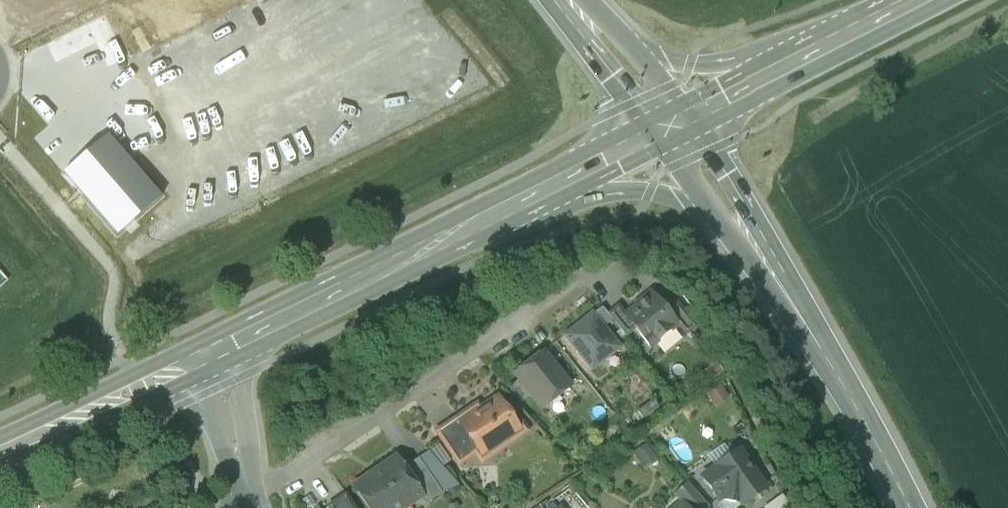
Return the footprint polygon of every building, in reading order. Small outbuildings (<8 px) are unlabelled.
[(651,292),(642,299),(643,301),(625,316),(625,317),(635,329),(650,347),(678,325),(666,310),(651,292)] [(697,326),(676,301),(666,310),(678,325),(686,335),(697,326)] [(625,316),(618,307),(608,315),(626,337),(635,329),(625,317),(625,316)] [(595,313),(568,334),(593,366),(620,345),(595,313)] [(542,353),(515,374),(543,409),(569,388),(542,353)] [(476,405),(455,419),(469,439),(462,444),(470,456),(487,445),(490,450),(502,441),(505,446),(523,434),(498,398),(479,409),(476,405)] [(455,419),(436,432),(458,464),(470,456),(462,444),(469,439),(455,419)] [(739,451),(702,477),(718,500),(722,498),(725,501),(733,504),(739,501),(742,504),(765,488),(739,451)] [(370,477),(368,474),(354,484),(370,507),(403,507),(419,497),(420,496),(402,469),(396,459),(370,477)] [(441,493),(418,459),(402,469),(420,496),(419,497),(424,504),(441,493)] [(687,483),(673,495),(681,503),(685,507),(707,507),(708,507),(687,483)] [(328,507),(329,507),(356,507),(346,494),(328,507)]
